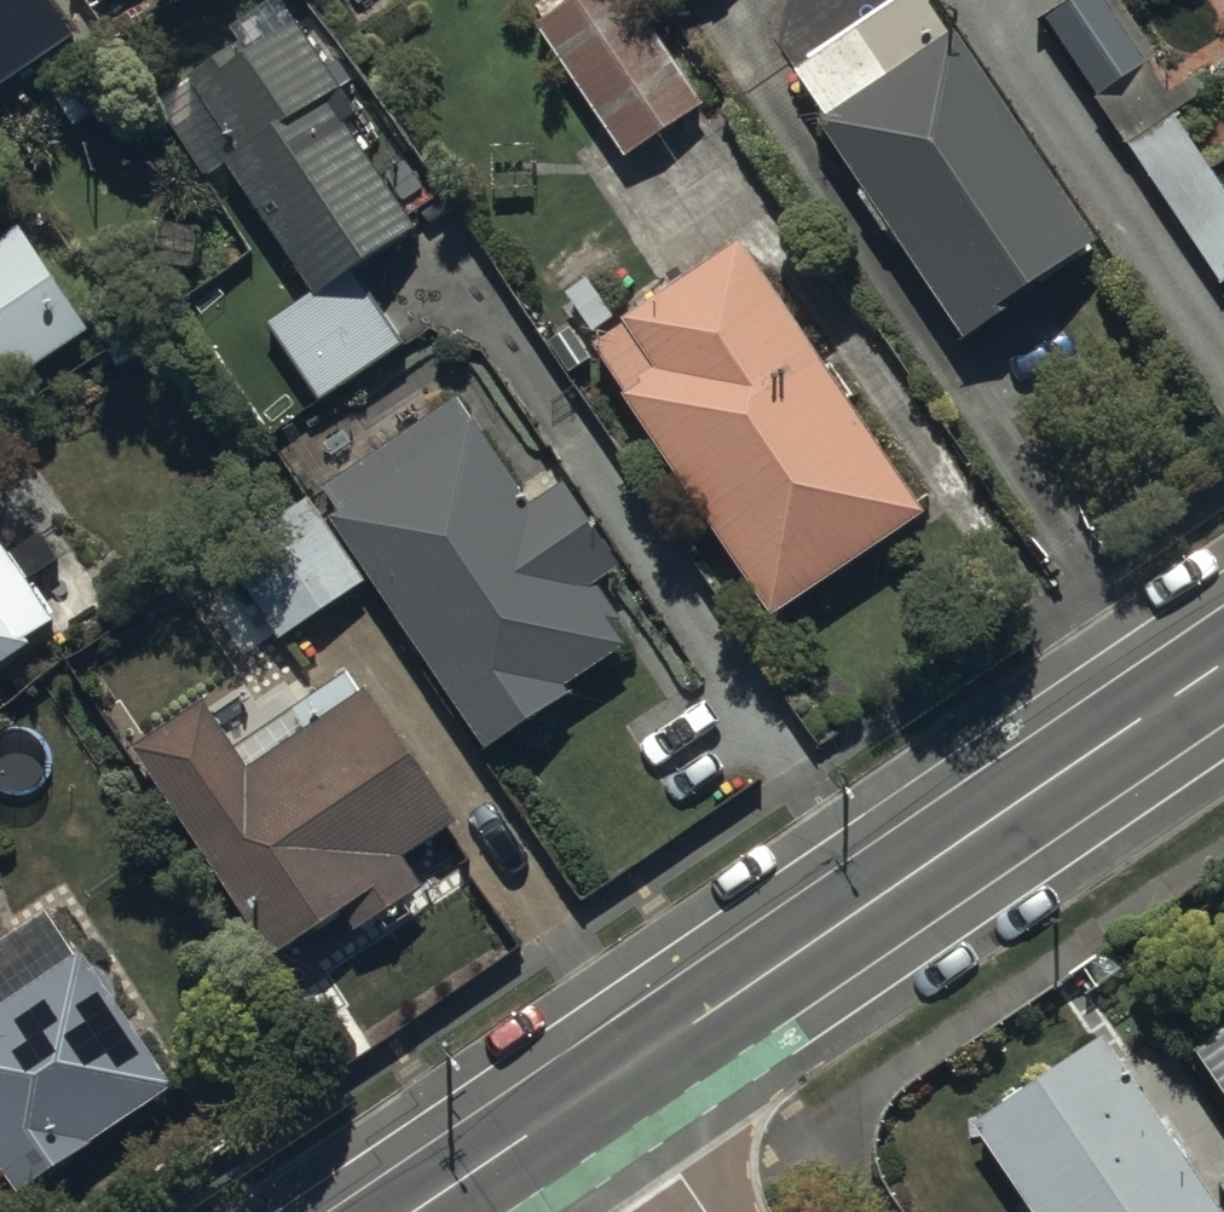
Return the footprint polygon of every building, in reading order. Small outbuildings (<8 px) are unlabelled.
[(62,0),(0,0),(0,96),(87,36),(62,0)] [(535,29),(627,160),(705,106),(631,0),(577,0),(535,29)] [(793,74),(826,123),(820,127),(971,348),(1015,318),(1010,311),(1102,249),(954,32),(948,36),(923,0),(903,0),(793,74)] [(1045,22),(1094,97),(1092,99),(1216,287),(1223,282),(1223,198),(1171,117),(1180,111),(1151,67),(1159,61),(1119,0),(1078,0),(1045,22)] [(293,24),(250,55),(240,41),(165,95),(310,295),(265,328),(322,407),(406,347),(356,278),(419,233),(343,128),(359,116),(293,24)] [(24,230),(0,245),(0,394),(92,335),(24,230)] [(924,517),(742,250),(626,330),(626,331),(595,353),(625,397),(620,401),(771,622),(924,517)] [(314,499),(365,582),(487,757),(574,697),(568,688),(625,649),(612,630),(621,624),(596,588),(621,570),(565,489),(533,511),(457,400),(314,499)] [(365,582),(314,499),(224,561),(279,641),(365,582)] [(35,649),(31,643),(59,623),(0,538),(0,673),(35,649)] [(208,711),(141,755),(277,961),(345,917),(359,938),(426,894),(407,865),(461,830),(371,693),(362,699),(347,676),(291,713),(305,735),(248,773),(208,711)] [(25,1199),(179,1092),(86,958),(80,962),(49,917),(0,952),(0,1163),(25,1199)] [(1185,1037),(1223,1093),(1223,1009),(1185,1037)] [(1104,1045),(978,1131),(1033,1211),(1218,1211),(1104,1045)]
